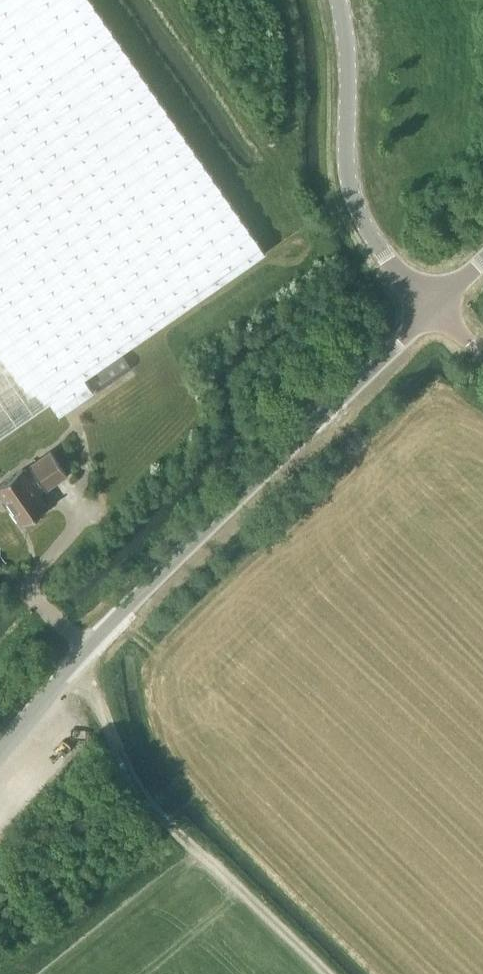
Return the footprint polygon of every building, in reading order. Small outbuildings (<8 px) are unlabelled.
[(49,401),(59,415),(94,391),(84,377),(264,252),(90,0),(0,0),(0,435),(49,401)] [(99,391),(132,368),(123,355),(90,378),(99,391)] [(69,473),(53,449),(32,463),(25,468),(24,466),(0,482),(0,488),(22,522),(49,505),(40,490),(46,486),(47,487),(69,473)]
